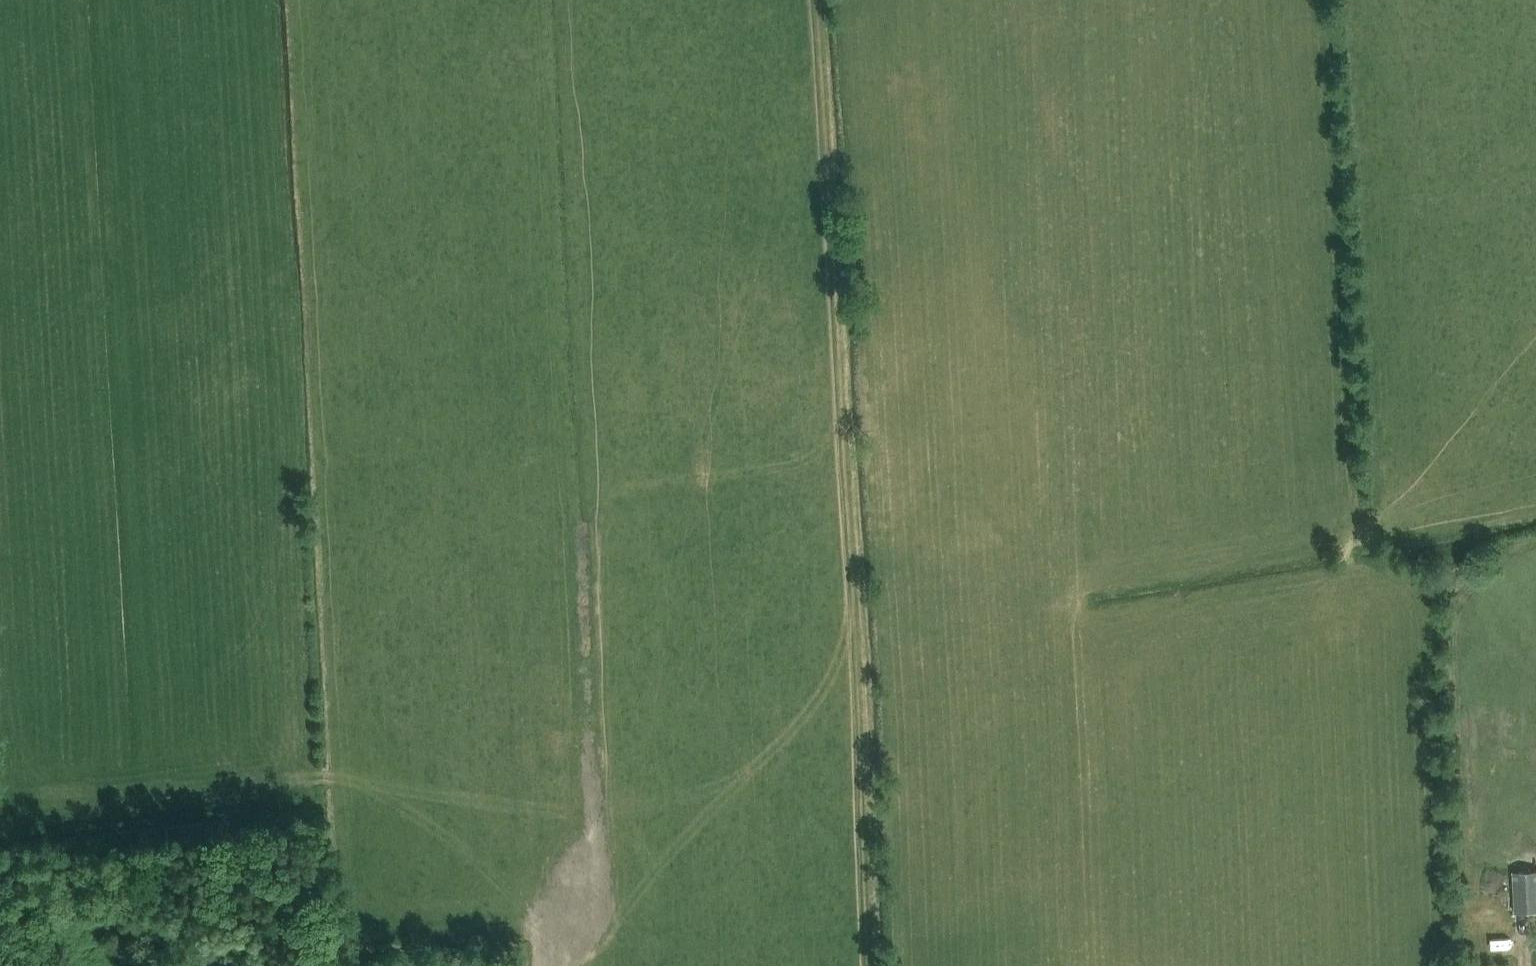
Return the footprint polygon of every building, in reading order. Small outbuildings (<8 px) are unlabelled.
[(1535,910),(1535,870),(1513,871),(1515,911),(1535,910)]
